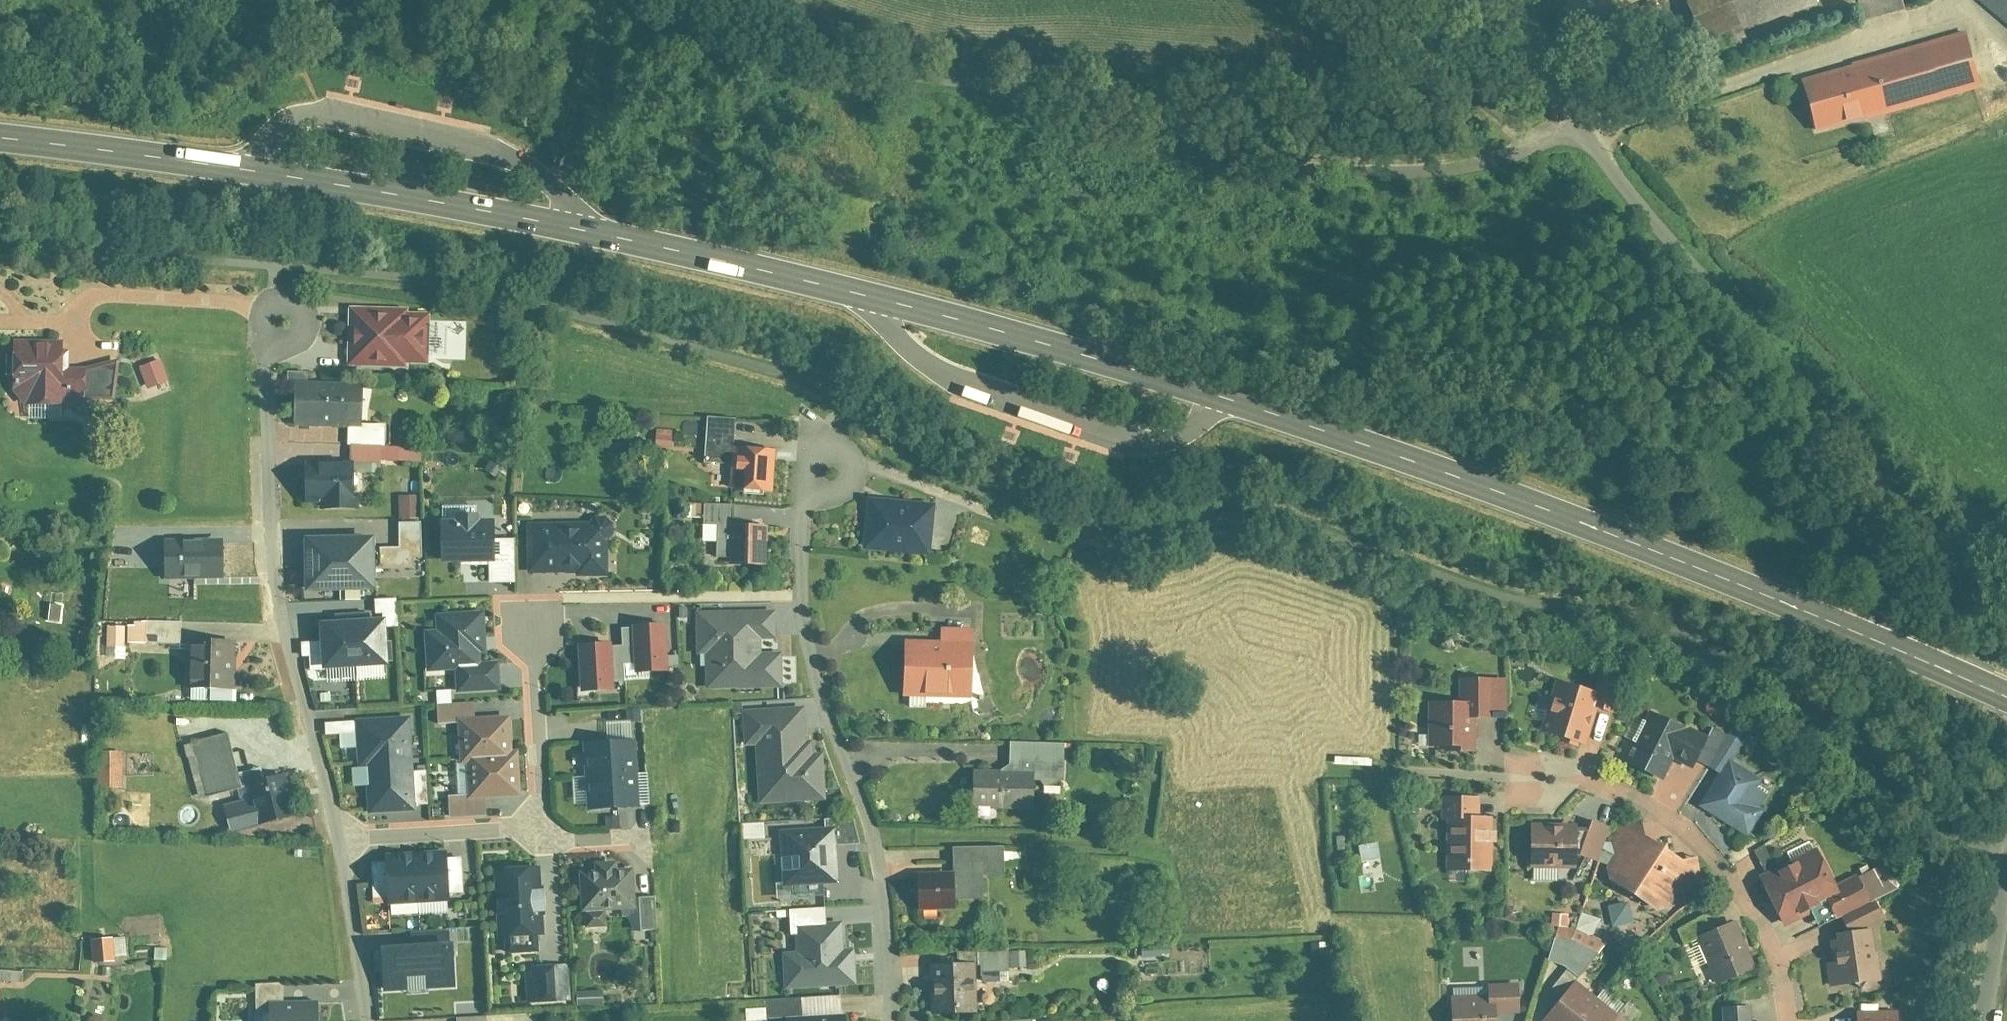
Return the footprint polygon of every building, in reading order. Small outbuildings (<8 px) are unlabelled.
[(1817,3),(1816,0),(1688,0),(1709,49),(1817,3)] [(2006,22),(2006,0),(1982,0),(2006,22)] [(1802,81),(1816,129),(1977,83),(1963,36),(1802,81)] [(351,313),(349,363),(427,366),(428,315),(351,313)] [(63,343),(10,343),(10,389),(24,405),(61,408),(70,402),(80,401),(81,371),(63,371),(63,343)] [(292,422),(361,423),(362,388),(293,386),(292,422)] [(706,463),(734,465),(735,452),(738,421),(710,418),(706,463)] [(732,492),(772,495),(774,454),(735,452),(734,465),(732,492)] [(322,512),(354,511),(353,468),(301,470),(303,506),(321,505),(322,512)] [(869,504),(863,547),(929,555),(934,512),(869,504)] [(527,530),(526,572),(576,571),(578,579),(603,579),(614,566),(613,507),(580,509),(580,517),(538,518),(538,529),(527,530)] [(441,521),(441,559),(494,558),(494,521),(478,521),(478,515),(456,515),(456,521),(441,521)] [(716,558),(764,559),(765,525),(735,525),(735,518),(717,517),(716,558)] [(308,537),(308,586),(371,585),(370,536),(308,537)] [(167,578),(222,576),(221,545),(167,546),(167,578)] [(772,612),(706,614),(706,629),(701,629),(702,650),(712,650),(713,685),(778,683),(778,655),(762,655),(761,635),(772,634),(772,612)] [(454,666),(479,665),(478,617),(436,619),(436,633),(425,633),(427,673),(454,673),(454,666)] [(320,675),(383,669),(378,619),(315,625),(320,675)] [(630,631),(631,674),(664,673),(663,630),(630,631)] [(189,691),(233,691),(234,647),(189,646),(189,691)] [(578,649),(580,693),(611,693),(610,648),(578,649)] [(904,648),(901,696),(963,699),(967,650),(904,648)] [(454,666),(454,673),(455,692),(498,691),(498,665),(454,666)] [(1605,677),(1595,708),(1614,714),(1627,683),(1605,677)] [(1472,704),(1472,717),(1492,718),(1492,707),(1507,708),(1508,680),(1460,679),(1459,704),(1472,704)] [(1557,682),(1540,731),(1582,746),(1595,708),(1598,696),(1557,682)] [(438,725),(476,724),(475,703),(437,704),(438,725)] [(1429,703),(1428,749),(1471,750),(1472,717),(1472,704),(1459,704),(1429,703)] [(803,708),(742,711),(744,749),(755,749),(758,804),(824,800),(821,754),(806,754),(803,708)] [(1642,713),(1619,758),(1663,778),(1672,758),(1691,766),(1704,739),(1642,713)] [(413,807),(408,720),(364,722),(370,809),(413,807)] [(606,744),(586,746),(590,809),(649,805),(647,773),(635,774),(632,722),(605,724),(606,744)] [(511,760),(509,723),(476,724),(458,725),(459,762),(468,762),(511,760)] [(185,747),(198,799),(242,788),(227,736),(185,747)] [(1038,778),(1037,784),(1063,785),(1066,745),(1009,743),(1008,776),(1038,778)] [(95,755),(94,788),(121,789),(121,756),(95,755)] [(516,759),(468,762),(470,800),(485,799),(519,797),(516,759)] [(1703,811),(1748,837),(1779,783),(1733,760),(1703,811)] [(972,775),(969,809),(1035,813),(1037,784),(1038,778),(1008,776),(972,775)] [(258,832),(295,823),(284,777),(246,788),(258,832)] [(486,818),(485,799),(448,801),(449,820),(486,818)] [(1449,819),(1476,819),(1476,799),(1442,799),(1442,819),(1449,819)] [(1576,856),(1595,864),(1610,828),(1584,818),(1576,831),(1576,856)] [(1449,872),(1493,872),(1493,819),(1476,819),(1449,819),(1449,872)] [(1643,823),(1617,830),(1613,840),(1615,854),(1606,873),(1662,911),(1678,892),(1695,891),(1703,882),(1700,859),(1643,823)] [(1532,866),(1576,867),(1576,856),(1576,831),(1533,829),(1532,866)] [(836,831),(790,834),(792,882),(838,879),(836,831)] [(446,853),(416,855),(419,899),(448,897),(446,853)] [(1763,880),(1783,923),(1829,902),(1840,897),(1834,884),(1820,854),(1763,880)] [(416,855),(387,857),(390,900),(419,899),(416,855)] [(543,934),(538,867),(497,870),(501,936),(543,934)] [(579,875),(582,910),(633,907),(633,899),(632,871),(579,875)] [(1829,902),(1836,917),(1868,903),(1855,875),(1834,884),(1840,897),(1829,902)] [(916,907),(951,907),(950,877),(915,878),(916,907)] [(654,897),(633,899),(635,931),(656,931),(654,897)] [(1842,920),(1851,934),(1881,919),(1874,905),(1842,920)] [(1697,941),(1716,985),(1757,969),(1737,925),(1697,941)] [(843,929),(800,929),(799,981),(843,981),(843,929)] [(1829,941),(1834,989),(1877,984),(1871,936),(1829,941)] [(451,944),(380,947),(382,987),(453,984),(451,944)] [(930,968),(931,1014),(975,1012),(974,967),(930,968)] [(258,1009),(285,1008),(283,984),(256,985),(258,1009)] [(1612,1018),(1570,991),(1547,1020),(1610,1020),(1612,1018)] [(1493,1001),(1450,1003),(1451,1020),(1494,1020),(1493,1001)] [(1725,1020),(1753,1020),(1753,1006),(1724,1008),(1725,1020)] [(318,1007),(285,1008),(270,1009),(271,1020),(319,1020),(318,1007)]
